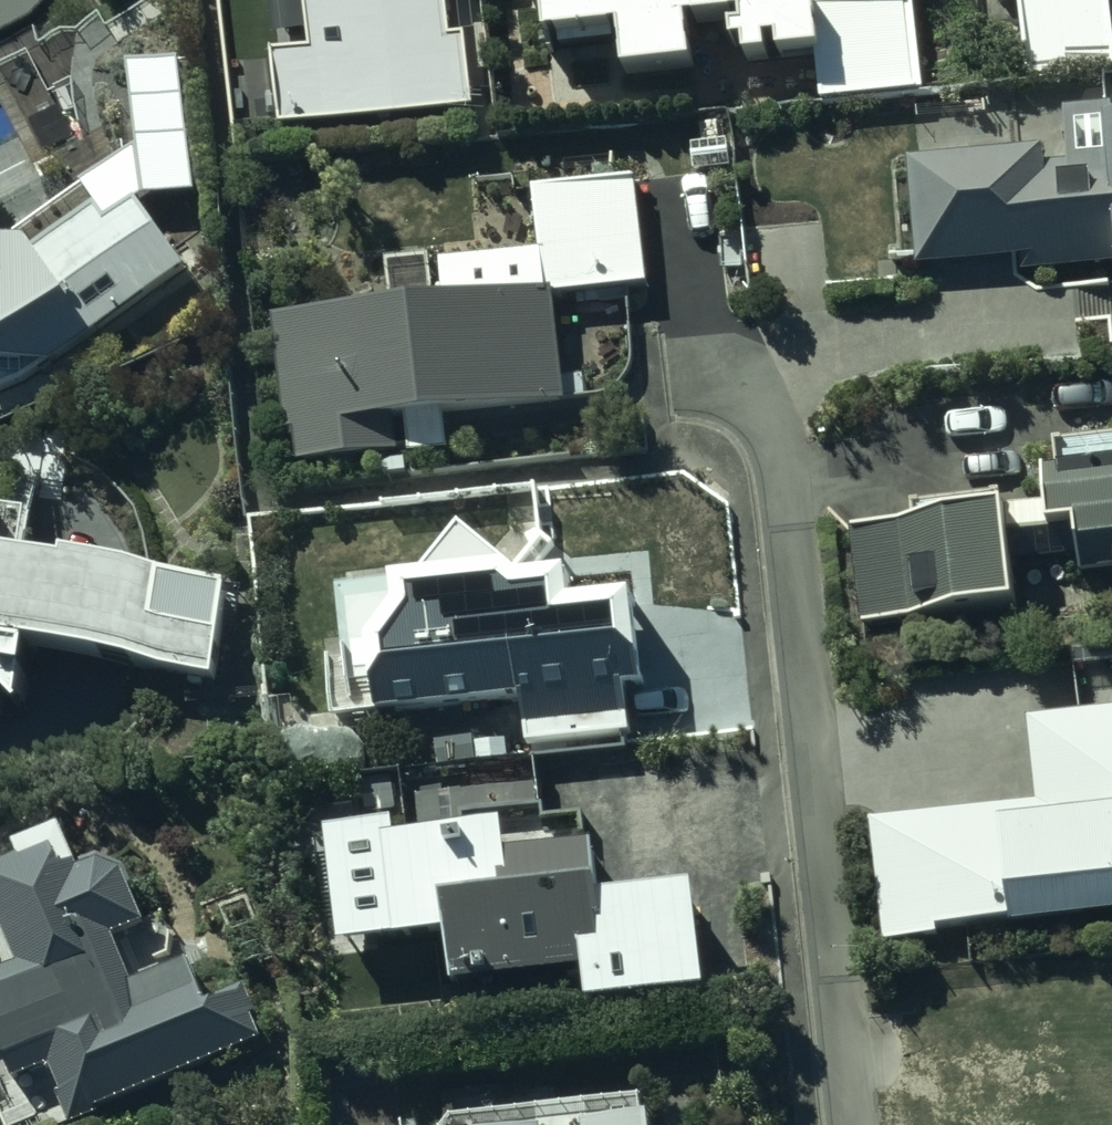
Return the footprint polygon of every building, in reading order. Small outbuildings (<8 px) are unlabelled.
[(312,55),(275,58),(282,132),(474,114),(467,39),(452,41),(448,0),(307,0),(312,55)] [(517,11),(544,8),(546,39),(622,33),(625,76),(693,70),(689,24),(743,20),(744,30),(732,31),(733,50),(746,49),(747,63),(769,61),(767,44),(779,43),(780,60),(817,57),(821,103),(920,95),(912,0),(896,0),(813,7),(813,0),(516,0),(517,11)] [(1028,79),(1111,71),(1111,0),(1020,0),(1028,79)] [(196,64),(128,70),(138,182),(206,176),(196,64)] [(1111,108),(1065,110),(1068,164),(1045,166),(1044,152),(911,160),(916,264),(1020,258),(1020,271),(1111,266),(1111,118),(1111,108)] [(391,312),(275,322),(284,433),(296,432),(299,465),(449,453),(446,415),(562,405),(553,298),(645,290),(636,180),(535,189),(541,256),(440,264),(443,305),(434,306),(430,262),(387,266),(391,312)] [(55,364),(183,266),(157,232),(65,302),(17,241),(0,241),(0,367),(55,364)] [(1007,538),(1077,531),(1082,579),(1111,575),(1111,437),(1055,442),(1058,471),(1044,472),(1047,505),(1002,508),(1002,496),(914,505),(915,522),(851,526),(862,626),(1015,610),(1007,538)] [(0,518),(0,718),(4,718),(4,704),(23,721),(32,659),(215,684),(229,587),(67,564),(66,571),(0,562),(6,519),(0,518)] [(520,576),(339,591),(344,653),(327,654),(332,718),(522,702),(526,747),(628,738),(624,691),(641,689),(634,598),(572,603),(569,577),(521,582),(520,576)] [(871,822),(882,944),(938,939),(937,930),(1011,923),(1012,927),(1111,918),(1111,714),(1029,721),(1037,807),(871,822)] [(427,850),(396,852),(403,936),(447,932),(452,989),(593,977),(595,1002),(702,993),(693,902),(610,905),(610,903),(600,903),(598,852),(586,852),(585,814),(545,816),(545,805),(472,809),(472,816),(461,816),(462,829),(426,831),(427,850)] [(9,1007),(0,1011),(0,1121),(2,1124),(77,1124),(266,1042),(243,989),(208,1005),(196,976),(139,1001),(113,942),(145,928),(130,894),(137,892),(136,890),(135,888),(135,886),(134,884),(133,883),(132,881),(130,879),(129,878),(128,876),(126,875),(125,874),(123,873),(122,872),(120,871),(118,870),(116,869),(114,868),(113,868),(111,867),(109,867),(107,867),(105,867),(103,867),(101,867),(99,867),(97,868),(95,868),(93,869),(91,870),(89,871),(88,872),(86,873),(84,874),(83,875),(81,876),(64,835),(20,853),(26,866),(4,876),(0,867),(0,987),(9,1007)] [(452,1122),(449,1124),(654,1124),(654,1123),(646,1124),(643,1100),(452,1122)]
